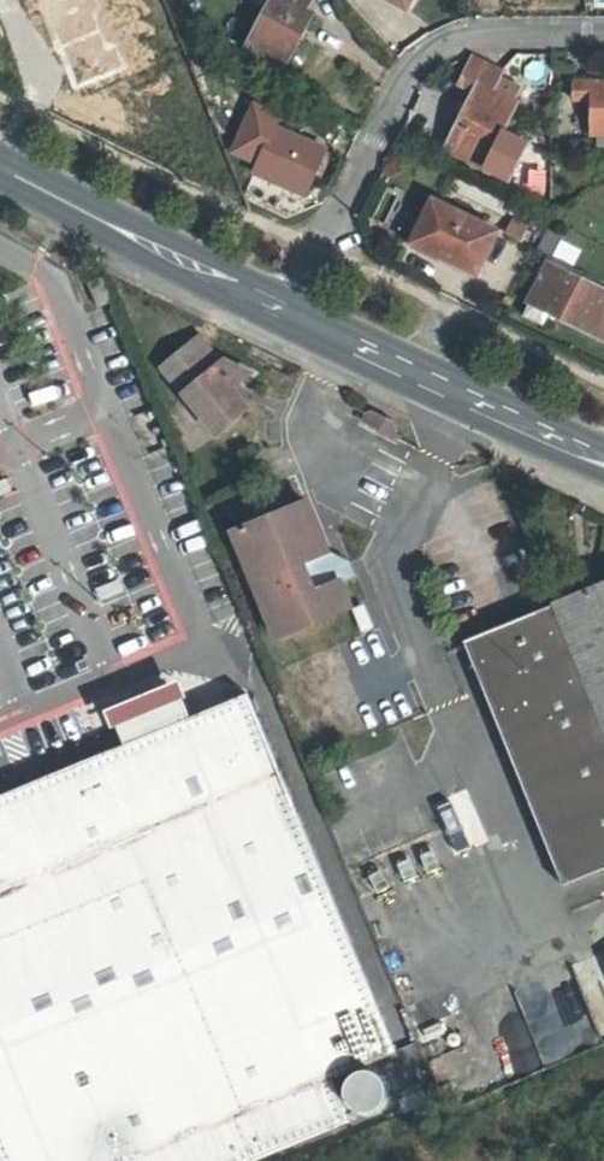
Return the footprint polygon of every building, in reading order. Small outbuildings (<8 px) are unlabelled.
[(87,0),(53,0),(83,11),(87,0)] [(230,0),(196,0),(227,10),(230,0)] [(247,49),(284,69),(315,12),(307,7),(311,0),(273,0),(247,49)] [(512,98),(499,91),(495,89),(505,71),(474,54),(459,83),(472,90),(445,144),(508,177),(526,141),(504,130),(518,102),(512,98)] [(222,68),(204,73),(209,88),(227,82),(222,68)] [(504,81),(499,91),(512,98),(517,88),(504,81)] [(603,148),(603,84),(569,90),(571,108),(590,105),(595,140),(602,138),(603,148)] [(274,127),(275,128),(280,118),(253,106),(231,151),(256,164),(274,127)] [(256,164),(255,168),(308,191),(326,150),(275,128),(274,127),(256,164)] [(433,198),(413,239),(478,270),(497,228),(433,198)] [(552,228),(543,247),(555,253),(564,235),(552,228)] [(545,321),(551,308),(603,334),(603,285),(550,259),(531,299),(533,300),(526,312),(545,321)] [(246,377),(214,359),(195,336),(160,366),(213,433),(245,412),(231,392),(246,377)] [(12,491),(5,476),(0,478),(0,497),(12,491)] [(335,556),(331,557),(306,502),(233,531),(277,633),(349,603),(338,578),(342,574),(335,556)] [(125,578),(99,589),(104,603),(130,591),(125,578)] [(603,729),(603,587),(554,608),(603,729)] [(554,608),(469,640),(571,885),(603,872),(603,729),(554,608)] [(1,1160),(273,1160),(352,1129),(333,1085),(398,1059),(252,700),(194,725),(129,752),(0,806),(0,1158),(1,1160)] [(183,700),(119,727),(129,752),(194,725),(183,700)] [(416,806),(393,817),(410,849),(366,871),(379,896),(445,863),(416,806)] [(366,1078),(360,1079),(356,1081),(350,1086),(347,1094),(346,1099),(346,1103),(350,1111),(352,1114),(361,1120),(367,1121),(373,1120),(378,1118),(385,1112),(388,1106),(389,1101),(389,1094),(387,1090),(382,1083),(375,1079),(370,1077),(366,1078)]
